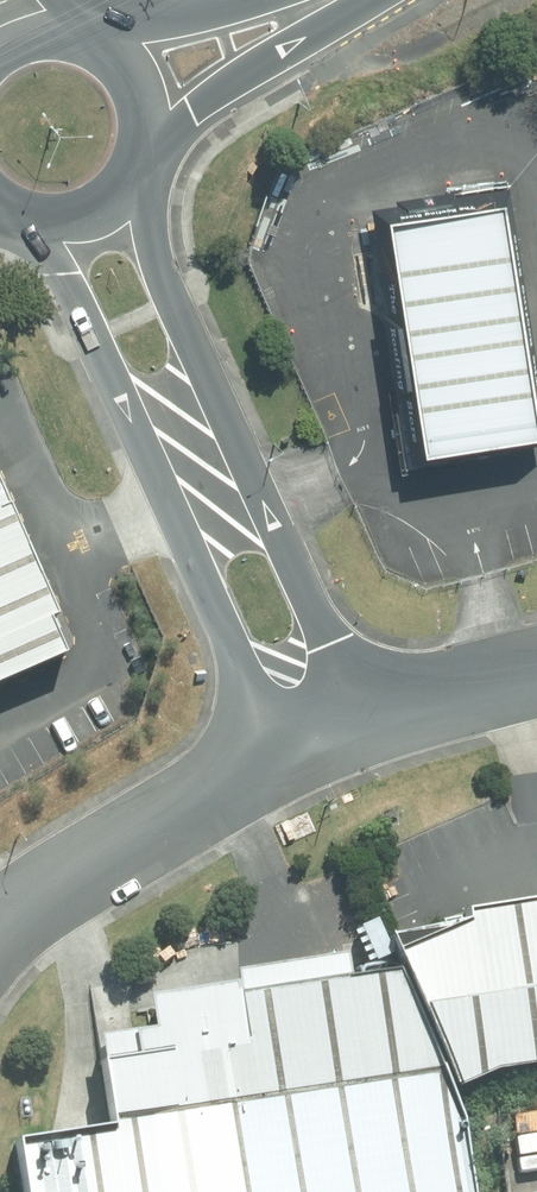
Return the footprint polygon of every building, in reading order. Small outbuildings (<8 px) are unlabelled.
[(483,213),(375,230),(411,454),(519,437),(483,213)] [(0,468),(0,680),(79,645),(0,468)] [(468,932),(477,946),(425,966),(436,990),(470,1096),(514,1075),(536,1071),(536,921),(468,932)] [(181,1191),(490,1191),(485,1141),(470,1096),(436,990),(261,1010),(264,1059),(209,1071),(219,1136),(172,1146),(181,1191)]
